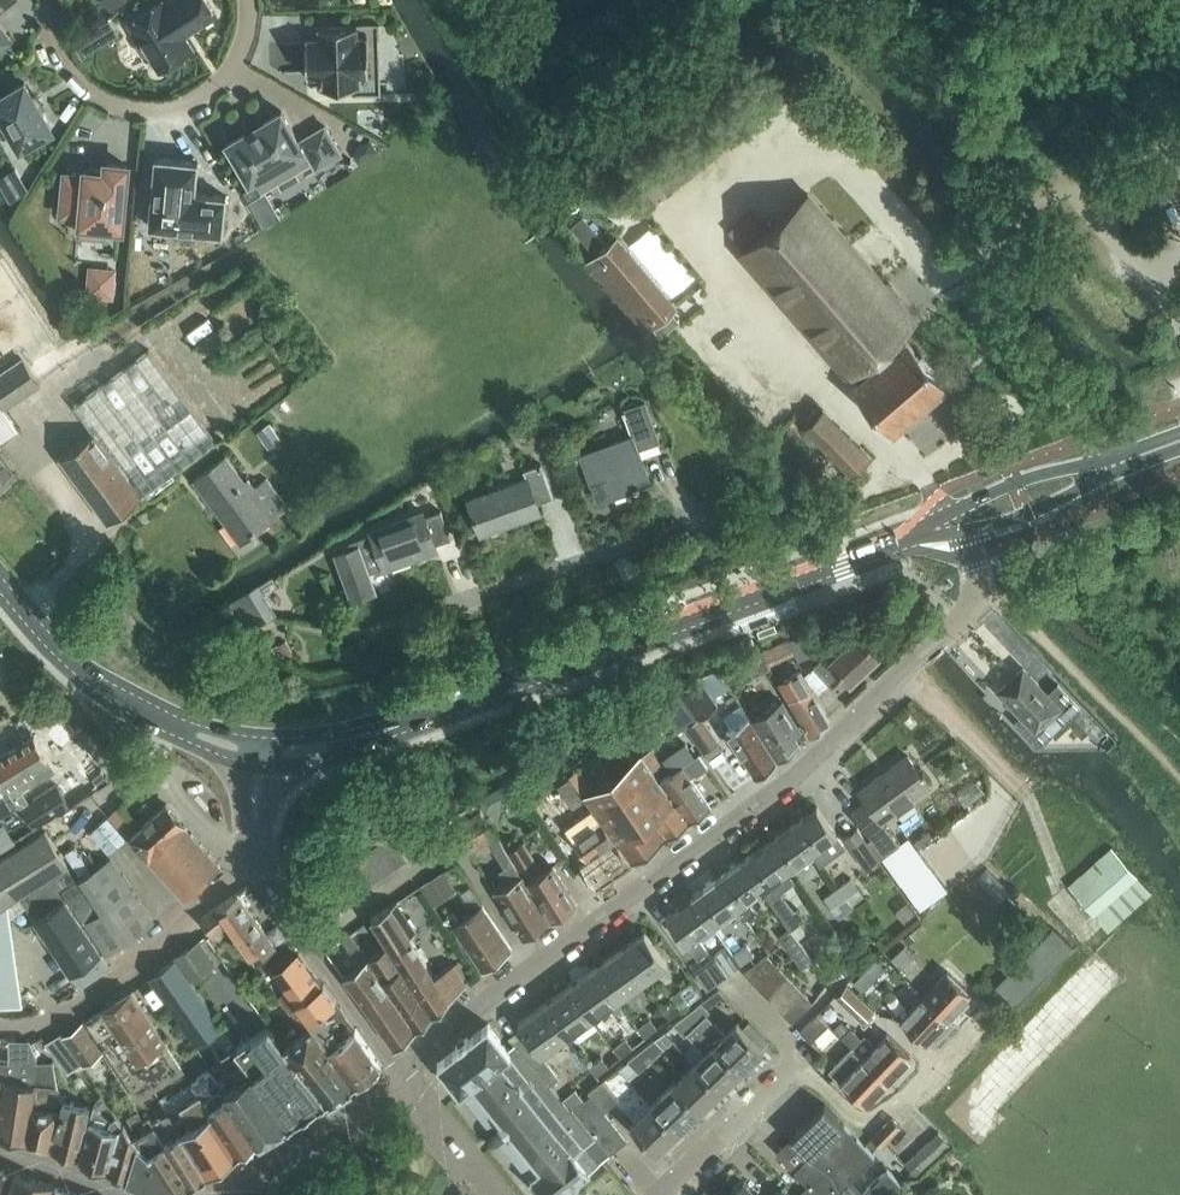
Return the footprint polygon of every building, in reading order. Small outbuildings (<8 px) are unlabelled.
[(10,0),(0,0),(0,8),(10,0)] [(113,11),(130,0),(101,0),(113,11)] [(140,30),(137,47),(142,55),(150,57),(159,71),(193,49),(183,32),(192,26),(194,30),(217,15),(208,0),(162,0),(133,18),(140,30)] [(320,86),(361,85),(361,75),(369,75),(368,33),(359,34),(359,24),(319,25),(319,27),(322,27),(323,27),(323,36),(322,36),(319,36),(319,37),(306,37),(307,75),(319,75),(319,76),(320,76),(320,86)] [(11,40),(0,26),(0,48),(11,40)] [(82,36),(73,42),(82,56),(91,51),(82,36)] [(0,134),(5,136),(12,132),(20,147),(52,129),(25,82),(0,96),(0,134)] [(227,142),(250,181),(304,149),(303,149),(304,148),(316,168),(341,154),(325,126),(300,140),(300,141),(299,141),(281,111),(227,142)] [(357,147),(355,156),(359,164),(377,153),(369,139),(357,147)] [(225,200),(226,196),(224,195),(224,196),(194,193),(197,163),(198,161),(195,161),(195,162),(158,158),(158,157),(156,157),(155,159),(156,159),(149,226),(149,228),(151,228),(175,230),(175,237),(194,239),(195,232),(220,234),(220,235),(222,235),(222,233),(221,233),(225,200)] [(61,214),(77,215),(76,227),(77,227),(77,235),(105,238),(106,224),(121,226),(126,165),(107,163),(106,173),(86,171),(85,182),(65,180),(61,214)] [(253,185),(243,191),(249,201),(259,195),(253,185)] [(862,366),(869,373),(855,385),(892,428),(943,383),(907,341),(879,365),(872,358),(917,319),(808,194),(740,253),(849,378),(862,366)] [(587,262),(646,332),(653,327),(662,336),(681,320),(672,310),(676,307),(617,237),(608,245),(584,216),(572,226),(596,255),(587,262)] [(88,266),(85,296),(114,299),(117,269),(88,266)] [(74,406),(94,433),(135,488),(210,433),(150,350),(74,406)] [(3,411),(41,384),(21,357),(0,372),(0,406),(3,411)] [(638,449),(660,442),(645,400),(623,408),(633,436),(579,455),(590,486),(607,480),(613,496),(650,483),(638,449)] [(871,458),(823,410),(804,429),(852,477),(871,458)] [(270,422),(257,432),(265,442),(278,433),(270,422)] [(141,497),(135,488),(94,433),(60,458),(107,522),(141,497)] [(256,530),(271,519),(289,507),(268,478),(254,489),(246,478),(243,480),(225,455),(193,478),(240,542),(252,533),(255,537),(260,534),(256,530)] [(0,469),(0,478),(3,482),(12,475),(5,465),(0,469)] [(537,504),(553,498),(541,465),(523,471),(526,480),(469,500),(481,534),(540,513),(537,504)] [(378,591),(371,573),(385,568),(385,569),(437,550),(436,545),(451,540),(440,511),(425,517),(423,512),(371,531),(372,533),(349,542),(351,546),(334,552),(351,601),(378,591)] [(277,614),(262,592),(243,604),(257,627),(277,614)] [(791,642),(798,661),(822,652),(815,633),(791,642)] [(850,682),(879,655),(858,633),(833,656),(829,651),(813,665),(832,686),(843,675),(850,682)] [(771,668),(762,651),(746,659),(755,676),(771,668)] [(1023,668),(1000,690),(1036,729),(1060,707),(1023,668)] [(726,683),(718,671),(700,678),(710,693),(726,683)] [(788,698),(810,735),(830,723),(799,671),(783,680),(792,695),(788,698)] [(700,678),(678,686),(680,689),(699,717),(700,716),(718,704),(710,693),(700,678)] [(714,737),(700,716),(699,717),(680,689),(667,697),(657,704),(676,732),(686,725),(701,746),(714,737)] [(753,720),(778,759),(799,745),(792,735),(800,730),(782,701),(753,720)] [(725,730),(755,777),(777,763),(747,717),(725,730)] [(25,815),(0,831),(0,845),(3,849),(70,807),(57,787),(29,804),(21,793),(56,770),(35,737),(0,759),(0,777),(7,788),(8,788),(25,815)] [(675,770),(661,780),(667,788),(689,821),(710,807),(691,779),(690,778),(695,774),(697,776),(709,767),(699,754),(695,757),(685,743),(666,756),(675,770)] [(651,748),(585,795),(632,863),(667,837),(668,837),(689,821),(667,788),(665,790),(651,770),(662,763),(651,748)] [(869,837),(870,837),(871,839),(868,841),(881,859),(882,858),(901,884),(917,872),(898,846),(884,826),(880,821),(928,786),(906,755),(857,791),(865,801),(850,812),(869,837)] [(488,812),(519,795),(512,783),(482,800),(488,812)] [(167,803),(131,835),(184,897),(221,865),(186,825),(187,825),(167,803)] [(790,826),(810,854),(812,852),(819,862),(829,855),(821,845),(836,835),(816,807),(790,826)] [(506,882),(494,890),(524,937),(550,921),(495,835),(496,834),(480,809),(448,829),(456,843),(461,839),(469,851),(486,840),(503,865),(497,869),(506,882)] [(580,817),(565,829),(587,860),(580,866),(596,889),(631,864),(600,821),(589,829),(580,817)] [(765,843),(785,871),(810,854),(790,826),(765,843)] [(881,859),(868,841),(858,828),(843,838),(866,870),(881,859)] [(7,905),(18,898),(50,878),(59,892),(76,880),(45,831),(0,859),(0,910),(7,905)] [(378,845),(394,869),(406,860),(389,837),(378,845)] [(508,851),(552,919),(576,904),(551,864),(540,871),(521,842),(508,851)] [(740,861),(761,889),(769,900),(781,891),(773,880),(785,871),(765,843),(740,861)] [(366,853),(382,877),(394,869),(378,845),(366,853)] [(1068,885),(1077,896),(1094,915),(1108,931),(1152,892),(1138,877),(1142,874),(1138,870),(1135,873),(1121,857),(1111,847),(1068,885)] [(354,861),(371,885),(382,877),(366,853),(354,861)] [(106,955),(153,924),(111,859),(63,891),(106,955)] [(343,869),(359,893),(371,885),(354,861),(343,869)] [(715,880),(735,908),(743,919),(755,911),(746,899),(761,889),(740,861),(715,880)] [(331,877),(340,891),(347,901),(359,893),(343,869),(331,877)] [(456,891),(444,871),(422,885),(435,905),(456,891)] [(18,898),(76,988),(108,968),(59,892),(50,878),(18,898)] [(835,889),(843,900),(857,890),(849,879),(835,889)] [(690,898),(710,925),(735,908),(715,880),(690,898)] [(317,887),(324,898),(333,892),(326,881),(317,887)] [(830,909),(843,900),(835,889),(822,899),(830,909)] [(238,894),(201,919),(212,936),(229,924),(254,960),(274,945),(238,894)] [(695,936),(710,925),(690,898),(664,917),(695,959),(706,951),(695,936)] [(388,945),(367,959),(416,1027),(435,1010),(465,983),(453,963),(434,974),(409,935),(417,931),(410,919),(398,901),(371,918),(388,945)] [(11,928),(7,905),(0,910),(0,930),(11,928)] [(454,927),(484,969),(512,949),(483,907),(454,927)] [(790,929),(803,920),(796,909),(782,919),(790,929)] [(0,930),(0,943),(13,941),(11,928),(0,930)] [(1052,928),(998,984),(1016,1002),(1070,946),(1052,928)] [(812,960),(795,937),(789,929),(780,936),(786,944),(803,966),(812,960)] [(644,930),(618,949),(641,981),(667,962),(644,930)] [(350,934),(342,939),(351,951),(358,946),(350,934)] [(13,941),(0,943),(0,956),(15,954),(13,941)] [(198,941),(173,958),(175,961),(189,982),(215,966),(198,941)] [(726,947),(739,966),(755,955),(747,944),(733,953),(728,946),(726,947)] [(905,945),(892,958),(902,969),(916,956),(905,945)] [(726,947),(694,970),(707,989),(739,966),(726,947)] [(618,949),(593,967),(616,999),(641,981),(618,949)] [(299,953),(275,971),(287,989),(277,996),(295,1022),(305,1015),(309,1021),(335,1003),(336,1002),(323,984),(322,985),(299,953)] [(766,953),(744,974),(753,983),(775,963),(766,953)] [(844,953),(833,963),(844,974),(854,965),(844,953)] [(15,954),(0,956),(0,970),(16,967),(15,954)] [(367,959),(342,975),(394,1047),(416,1027),(367,959)] [(175,961),(150,979),(197,1048),(224,1030),(195,990),(189,982),(175,961)] [(775,963),(753,983),(763,994),(785,973),(775,963)] [(16,967),(0,970),(0,983),(18,980),(16,967)] [(593,967),(568,985),(591,1017),(616,999),(593,967)] [(946,970),(923,995),(947,1018),(971,993),(946,970)] [(785,973),(763,994),(772,1004),(794,983),(785,973)] [(861,973),(853,981),(862,991),(871,982),(861,973)] [(18,980),(0,983),(0,997),(20,993),(18,980)] [(843,1004),(865,1026),(879,1012),(848,981),(834,994),(835,995),(834,996),(843,1004)] [(794,983),(772,1004),(781,1013),(803,992),(794,983)] [(568,985),(542,1004),(566,1035),(591,1017),(568,985)] [(701,1002),(687,1013),(743,1070),(763,1050),(736,1022),(724,1033),(706,1014),(710,1011),(706,1008),(724,995),(719,989),(701,1002)] [(184,1073),(131,992),(86,1021),(138,1102),(184,1073)] [(803,992),(781,1013),(791,1023),(813,1003),(803,992)] [(22,1007),(20,993),(0,997),(0,1010),(22,1007)] [(923,1042),(947,1018),(923,995),(899,1020),(923,1042)] [(661,1008),(669,1018),(681,1008),(673,999),(661,1008)] [(335,1003),(309,1021),(313,1027),(353,1083),(381,1065),(355,1029),(354,1030),(335,1003)] [(521,1028),(510,1036),(516,1043),(551,1085),(560,1079),(544,1060),(540,1054),(566,1035),(542,1004),(517,1022),(521,1028)] [(687,1013),(673,1024),(684,1035),(687,1033),(705,1052),(694,1063),(721,1091),(743,1070),(687,1013)] [(825,1021),(818,1014),(801,1030),(811,1041),(829,1025),(825,1021)] [(637,1028),(645,1037),(656,1028),(648,1018),(637,1028)] [(457,1047),(438,1062),(462,1092),(491,1129),(500,1122),(510,1135),(502,1142),(530,1177),(540,1169),(541,1169),(577,1140),(560,1118),(570,1109),(563,1100),(563,1099),(551,1085),(516,1043),(509,1048),(488,1023),(468,1039),(467,1036),(456,1045),(457,1047)] [(62,1037),(81,1065),(83,1068),(102,1055),(81,1024),(62,1037)] [(313,1027),(285,1047),(325,1103),(353,1083),(313,1027)] [(250,1038),(236,1049),(245,1063),(288,1127),(325,1103),(270,1028),(252,1041),(250,1038)] [(852,1047),(888,1081),(911,1057),(886,1033),(874,1046),(864,1036),(861,1039),(850,1028),(842,1037),(852,1047)] [(655,1039),(640,1050),(650,1060),(663,1048),(672,1041),(664,1031),(655,1039)] [(46,1044),(57,1061),(67,1075),(81,1065),(62,1037),(60,1034),(46,1044)] [(613,1047),(620,1057),(633,1046),(625,1037),(613,1047)] [(8,1062),(4,1083),(17,1085),(33,1087),(28,1144),(51,1150),(78,1160),(89,1108),(63,1102),(64,1100),(59,1089),(54,1061),(35,1063),(36,1059),(28,1042),(9,1041),(8,1062)] [(829,1071),(840,1082),(864,1105),(888,1081),(852,1047),(829,1071)] [(640,1050),(627,1060),(638,1072),(650,1060),(640,1050)] [(589,1067),(596,1076),(607,1067),(600,1058),(589,1067)] [(240,1084),(224,1094),(257,1144),(288,1127),(245,1063),(233,1071),(240,1084)] [(694,1063),(673,1083),(700,1111),(721,1091),(694,1063)] [(210,1071),(192,1083),(200,1096),(239,1156),(257,1144),(224,1094),(210,1071)] [(600,1081),(588,1091),(591,1094),(605,1110),(619,1098),(603,1080),(600,1081)] [(0,1104),(0,1137),(12,1140),(17,1085),(4,1083),(0,1104)] [(673,1083),(652,1103),(679,1131),(700,1111),(673,1083)] [(17,1085),(12,1140),(28,1144),(33,1087),(17,1085)] [(575,1089),(563,1099),(563,1100),(570,1109),(571,1110),(583,1100),(575,1089)] [(583,1100),(571,1110),(595,1139),(597,1136),(610,1152),(628,1138),(605,1110),(591,1094),(584,1100),(584,1099),(583,1100)] [(200,1096),(169,1116),(170,1118),(206,1178),(239,1156),(200,1096)] [(652,1103),(630,1124),(657,1152),(679,1131),(652,1103)] [(94,1105),(80,1160),(106,1171),(111,1173),(129,1177),(136,1145),(133,1140),(132,1140),(131,1139),(124,1129),(123,1127),(115,1116),(110,1119),(94,1105)] [(865,1146),(825,1105),(795,1133),(801,1139),(795,1145),(807,1157),(793,1171),(809,1186),(809,1187),(817,1194),(888,1194),(901,1183),(889,1170),(866,1193),(852,1179),(875,1157),(865,1146)] [(530,1177),(544,1194),(557,1194),(564,1189),(565,1191),(575,1183),(573,1182),(588,1170),(587,1168),(597,1160),(586,1146),(592,1141),(595,1139),(571,1110),(570,1109),(560,1118),(577,1140),(541,1169),(540,1169),(530,1177)] [(893,1117),(873,1138),(882,1146),(902,1126),(893,1117)] [(170,1118),(154,1127),(191,1187),(206,1178),(170,1118)] [(128,1179),(162,1194),(164,1194),(178,1194),(191,1187),(154,1127),(132,1140),(133,1140),(136,1145),(129,1177),(128,1179)] [(913,1157),(915,1158),(905,1168),(915,1177),(925,1167),(949,1143),(939,1133),(913,1157)] [(34,1180),(16,1174),(9,1194),(30,1194),(34,1180)] [(30,1194),(54,1194),(55,1186),(34,1180),(30,1194)] [(744,1183),(731,1194),(756,1194),(744,1183)] [(54,1194),(77,1194),(55,1186),(54,1194)] [(809,1187),(809,1186),(799,1194),(817,1194),(809,1187)]
